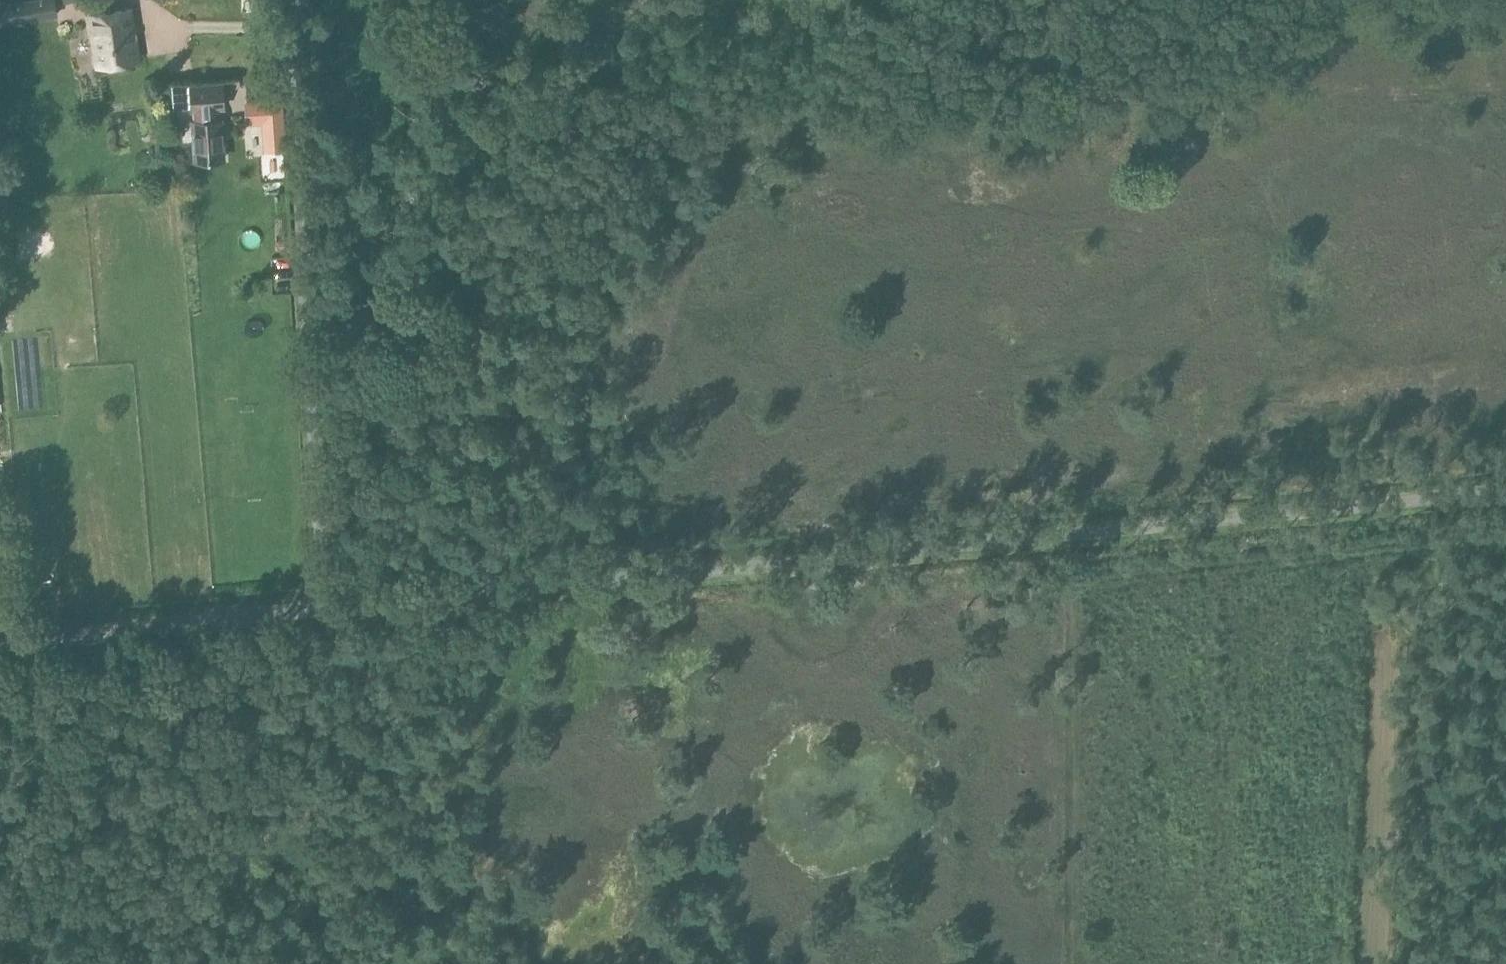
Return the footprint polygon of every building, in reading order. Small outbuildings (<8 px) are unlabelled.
[(0,0),(0,9),(4,27),(59,14),(56,0),(2,0),(0,0)] [(98,63),(138,57),(129,10),(90,17),(98,63)] [(91,33),(70,34),(71,58),(92,58),(91,33)] [(219,118),(218,107),(224,106),(223,83),(191,85),(196,160),(224,158),(221,118),(219,118)] [(280,101),(247,105),(249,120),(266,120),(267,135),(283,134),(280,101)]
